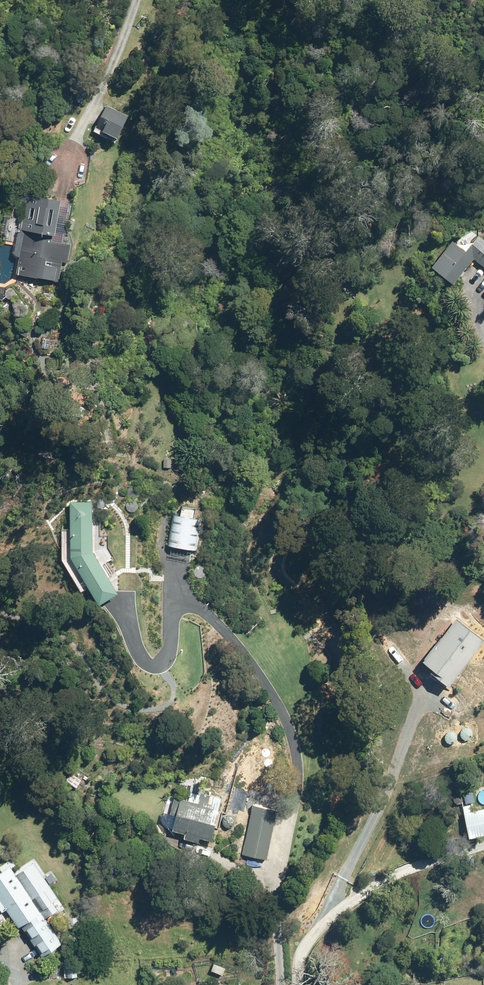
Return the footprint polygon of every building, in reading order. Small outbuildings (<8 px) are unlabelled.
[(81,88),(76,99),(82,101),(87,90),(81,88)] [(107,104),(97,122),(119,132),(128,113),(107,104)] [(53,232),(60,199),(29,193),(22,228),(25,229),(17,271),(58,279),(62,259),(67,260),(70,244),(49,240),(51,231),(53,232)] [(5,213),(1,230),(8,231),(11,214),(5,213)] [(479,234),(466,249),(452,238),(432,264),(455,282),(474,257),(483,266),(483,238),(479,234)] [(70,555),(98,603),(118,591),(92,549),(92,500),(71,500),(70,555)] [(181,515),(176,545),(194,548),(199,518),(181,515)] [(105,550),(102,553),(103,557),(107,558),(110,555),(109,551),(105,550)] [(70,773),(65,779),(77,786),(81,780),(70,773)] [(173,797),(173,795),(167,794),(160,824),(173,827),(172,829),(185,832),(184,838),(199,841),(200,836),(211,839),(221,796),(191,789),(189,799),(181,797),(180,798),(173,797)] [(253,804),(240,867),(253,870),(255,856),(266,858),(277,809),(253,804)] [(462,807),(467,838),(483,835),(483,810),(469,813),(468,806),(462,807)] [(1,911),(6,908),(18,926),(21,924),(42,956),(62,943),(44,916),(57,908),(53,901),(58,897),(49,884),(55,880),(51,874),(45,878),(33,861),(15,873),(10,865),(0,872),(0,909),(1,911)] [(68,918),(70,927),(80,926),(78,917),(68,918)] [(77,962),(67,963),(68,976),(77,975),(77,962)]
